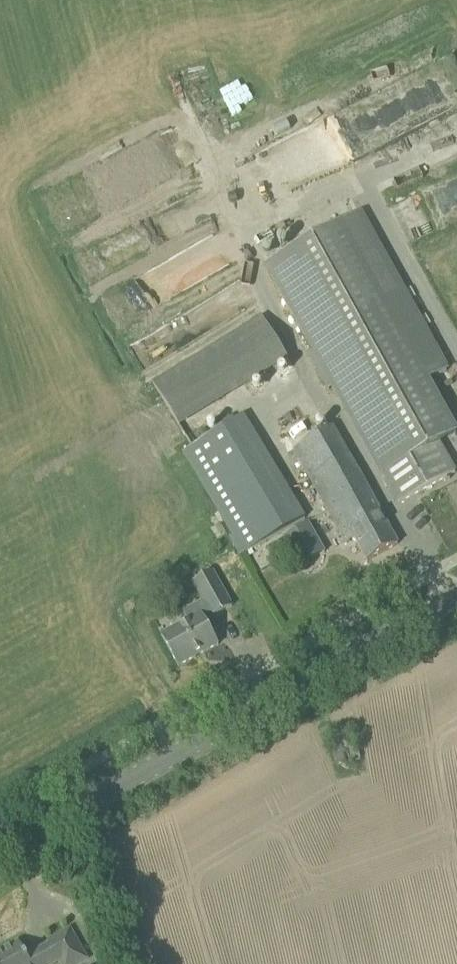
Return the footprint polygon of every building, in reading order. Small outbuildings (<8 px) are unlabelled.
[(456,103),(456,65),(454,58),(356,102),(361,115),(363,114),(374,140),(456,103)] [(358,213),(267,264),(399,503),(455,473),(440,444),(456,435),(427,382),(447,371),(358,213)] [(179,429),(289,362),(261,316),(151,382),(179,429)] [(304,519),(245,415),(180,454),(241,558),(304,519)] [(367,561),(398,545),(334,427),(295,448),(344,540),(353,535),(367,561)] [(318,541),(308,523),(284,537),(293,554),(318,541)] [(213,617),(233,607),(213,571),(194,582),(204,602),(184,613),(189,622),(161,637),(178,667),(196,657),(195,656),(202,652),(203,653),(218,645),(205,620),(212,616),(213,617)] [(89,960),(71,930),(49,942),(62,963),(82,963),(89,960)] [(36,950),(26,955),(20,943),(0,955),(0,963),(44,963),(36,950)]
